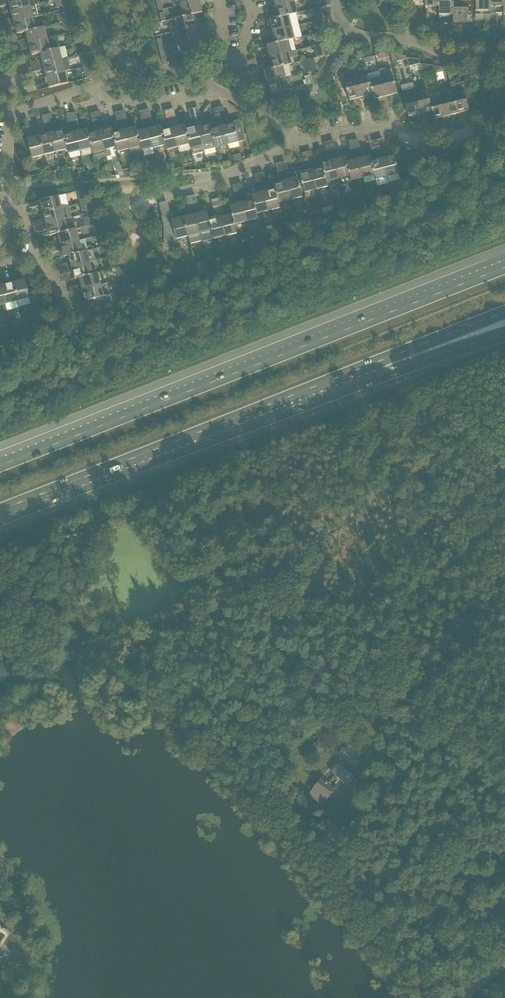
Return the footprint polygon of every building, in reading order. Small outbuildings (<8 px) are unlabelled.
[(35,5),(34,0),(9,0),(11,11),(35,5)] [(63,6),(62,0),(55,0),(57,8),(63,6)] [(454,0),(450,0),(445,0),(440,0),(440,7),(439,7),(439,15),(453,15),(453,8),(454,8),(454,0)] [(476,1),(476,15),(484,15),(484,25),(490,25),(490,7),(490,0),(476,0),(476,1)] [(490,7),(490,25),(497,25),(497,13),(503,13),(503,7),(504,7),(504,0),(490,0),(490,7)] [(196,14),(202,13),(199,1),(180,6),(183,17),(196,14)] [(289,15),(298,13),(295,1),(276,6),(277,10),(274,11),(276,18),(289,15)] [(453,15),(453,23),(468,23),(468,16),(472,16),(472,3),(454,3),(454,8),(453,8),(453,15)] [(14,22),(33,18),(38,16),(35,5),(11,11),(14,22)] [(315,12),(314,12),(316,21),(317,20),(321,19),(321,18),(322,18),(320,10),(315,12)] [(198,20),(196,14),(183,17),(175,19),(178,31),(196,26),(195,22),(197,22),(198,20)] [(292,27),(289,15),(276,18),(275,19),(274,18),(267,20),(269,26),(270,27),(272,27),(273,31),(292,27)] [(17,34),(26,32),(36,29),(33,18),(14,22),(17,34)] [(316,32),(324,30),(322,21),(314,23),(316,32)] [(181,43),(199,38),(196,26),(178,31),(181,43)] [(29,43),(47,39),(44,27),(36,29),(26,32),(29,43)] [(286,41),(293,39),(295,39),(292,27),(273,31),(274,36),(273,36),(272,37),(273,44),(276,43),(286,41)] [(315,42),(318,42),(322,41),(320,32),(313,34),(315,42)] [(184,54),(202,50),(199,38),(181,43),(184,54)] [(32,55),(41,53),(50,50),(47,39),(29,43),(32,55)] [(296,51),(293,39),(286,41),(276,43),(273,44),(267,45),(270,57),(296,51)] [(317,58),(323,56),(320,44),(314,46),(317,58)] [(44,64),(62,60),(59,48),(50,50),(41,53),(44,64)] [(283,66),(289,65),(292,64),(290,58),(297,56),(296,51),(270,57),(273,68),(273,69),(283,66)] [(393,63),(407,59),(406,56),(390,53),(393,63)] [(347,54),(340,56),(340,58),(342,64),(349,62),(348,57),(347,54)] [(47,76),(65,71),(71,70),(68,58),(62,60),(44,64),(47,76)] [(313,59),(307,60),(310,72),(316,70),(313,59)] [(32,72),(42,70),(40,60),(31,61),(32,72)] [(273,68),(264,70),(267,82),(286,78),(285,72),(283,66),(273,69),(273,68)] [(384,69),(379,70),(380,71),(381,78),(386,96),(398,93),(393,75),(391,69),(385,70),(384,69)] [(50,88),(68,83),(65,71),(47,76),(50,88)] [(361,97),(357,79),(355,72),(343,75),(349,100),(361,97)] [(361,97),(373,94),(369,81),(370,81),(368,76),(357,79),(361,97)] [(270,94),(289,90),(286,78),(267,82),(270,94)] [(374,99),(386,96),(381,78),(370,81),(369,81),(373,94),(374,99)] [(455,82),(450,83),(451,88),(453,95),(458,113),(469,110),(469,109),(467,102),(474,101),(471,90),(466,91),(465,85),(464,82),(455,84),(455,82)] [(446,116),(458,113),(453,95),(451,88),(440,91),(446,116)] [(420,113),(416,95),(414,89),(402,92),(404,98),(409,116),(420,113)] [(434,119),(446,116),(440,91),(428,94),(430,101),(432,110),(432,111),(434,119)] [(420,113),(432,111),(432,110),(430,101),(428,94),(428,92),(416,95),(420,113)] [(379,109),(386,108),(384,98),(378,99),(379,109)] [(215,148),(227,145),(222,123),(220,115),(215,117),(218,127),(211,129),(214,143),(215,148)] [(167,150),(178,147),(173,124),(171,117),(166,119),(169,129),(162,131),(166,145),(165,145),(167,150)] [(127,118),(122,119),(124,126),(129,149),(131,154),(142,151),(141,146),(138,132),(137,127),(129,129),(127,118)] [(80,131),(78,120),(73,121),(75,128),(80,151),(92,148),(88,134),(89,134),(87,129),(80,131)] [(95,160),(106,157),(99,128),(98,120),(93,122),(95,132),(89,134),(88,134),(92,148),(95,160)] [(227,125),(226,121),(222,123),(227,145),(239,142),(238,136),(244,135),(240,120),(234,121),(234,123),(227,125)] [(203,126),(202,122),(197,123),(204,151),(215,148),(214,143),(211,129),(210,124),(203,126)] [(178,127),(177,123),(173,124),(178,147),(190,144),(187,130),(185,125),(178,127)] [(193,128),(187,130),(190,144),(191,149),(191,150),(192,154),(204,151),(197,123),(192,125),(193,128)] [(154,128),(153,124),(148,125),(154,148),(165,145),(166,145),(162,131),(161,126),(154,128)] [(142,151),(154,148),(148,125),(143,127),(144,130),(138,132),(141,146),(142,151)] [(117,152),(129,149),(124,126),(119,127),(120,131),(113,133),(117,147),(116,147),(117,152)] [(105,130),(104,127),(99,128),(106,157),(112,156),(110,149),(116,147),(117,147),(113,133),(112,128),(105,130)] [(56,132),(55,128),(50,129),(56,152),(67,149),(64,135),(63,130),(56,132)] [(68,154),(80,151),(75,128),(70,130),(71,133),(64,135),(67,149),(68,154)] [(44,155),(56,152),(50,129),(45,131),(46,135),(40,136),(44,155)] [(33,138),(32,134),(27,135),(32,158),(44,155),(40,136),(33,138)] [(376,180),(387,177),(382,154),(380,147),(375,148),(378,159),(371,161),(374,175),(376,180)] [(336,148),(331,149),(340,184),(340,185),(351,182),(351,181),(350,176),(346,162),(347,162),(345,157),(338,159),(336,148)] [(328,187),(340,184),(331,149),(326,150),(329,161),(322,163),(323,168),(327,182),(328,187)] [(241,153),(230,156),(231,158),(232,163),(238,161),(242,160),(241,153)] [(387,157),(386,153),(382,154),(387,177),(399,174),(394,155),(387,157)] [(363,158),(362,154),(357,155),(363,178),(365,184),(376,181),(376,180),(374,175),(371,161),(370,156),(363,158)] [(351,181),(363,178),(357,155),(352,157),(353,160),(347,162),(346,162),(350,176),(351,181)] [(316,170),(313,159),(309,160),(316,190),(328,187),(327,182),(323,168),(316,170)] [(304,193),(316,190),(309,160),(304,161),(305,166),(298,168),(304,193)] [(289,175),(288,169),(283,171),(285,178),(290,200),(302,197),(296,173),(289,175)] [(290,200),(285,178),(280,179),(281,183),(274,184),(275,189),(279,203),(290,200)] [(268,191),(266,180),(261,181),(263,188),(268,211),(280,208),(279,203),(275,189),(268,191)] [(257,214),(268,211),(263,188),(258,190),(259,193),(252,195),(253,200),(257,214)] [(246,202),(244,191),(239,192),(241,199),(246,221),(258,219),(257,214),(253,200),(246,202)] [(59,196),(41,200),(44,212),(69,206),(66,194),(59,196)] [(235,224),(246,221),(241,199),(236,200),(237,204),(230,206),(232,215),(235,224)] [(163,215),(171,213),(169,201),(160,203),(163,215)] [(198,209),(198,208),(198,207),(197,203),(193,204),(200,233),(202,241),(202,242),(203,242),(202,240),(213,237),(211,231),(212,230),(208,215),(206,207),(204,206),(201,207),(201,208),(198,209)] [(191,216),(184,217),(188,236),(190,244),(202,241),(200,233),(193,204),(188,205),(191,216)] [(46,224),(65,219),(72,218),(69,206),(44,212),(46,224)] [(220,214),(218,207),(213,208),(215,215),(213,216),(212,213),(208,215),(212,230),(211,231),(213,237),(213,239),(225,236),(220,214)] [(225,216),(224,213),(220,214),(225,236),(237,233),(235,224),(232,215),(225,216)] [(171,217),(170,215),(162,217),(165,226),(165,243),(175,243),(174,240),(188,236),(184,217),(177,219),(176,216),(171,217)] [(49,236),(58,234),(58,233),(68,231),(65,219),(46,224),(49,236)] [(43,220),(33,222),(36,232),(46,230),(43,220)] [(61,245),(80,240),(77,228),(68,231),(58,233),(58,234),(61,245)] [(249,235),(240,237),(241,242),(241,244),(251,242),(250,240),(249,235)] [(80,240),(61,245),(64,257),(69,256),(69,255),(83,252),(87,250),(88,250),(85,239),(80,240)] [(50,250),(59,248),(57,241),(48,243),(50,250)] [(83,252),(69,255),(69,256),(72,267),(90,262),(96,261),(95,257),(89,259),(87,250),(83,252)] [(75,279),(80,278),(80,277),(93,274),(90,262),(72,267),(75,279)] [(189,279),(198,277),(196,269),(196,267),(187,270),(189,279)] [(206,267),(196,269),(198,277),(208,274),(206,267)] [(82,289),(101,284),(98,273),(93,274),(80,277),(80,278),(82,289)] [(24,280),(12,283),(16,301),(18,307),(30,304),(28,298),(25,287),(24,280)] [(12,283),(0,285),(5,304),(6,311),(18,308),(18,307),(16,301),(12,283)] [(101,284),(82,289),(85,301),(88,300),(90,308),(92,313),(114,307),(113,302),(111,294),(104,296),(101,284)] [(127,305),(135,303),(133,296),(126,297),(127,305)] [(43,301),(39,303),(44,309),(47,306),(43,301)] [(268,699),(261,710),(273,717),(280,707),(268,699)] [(341,799),(361,772),(356,769),(361,762),(343,747),(337,755),(340,758),(330,772),(335,775),(329,783),(322,777),(315,786),(309,794),(316,800),(318,798),(324,803),(332,792),(341,799)] [(326,848),(332,840),(323,832),(316,841),(326,848)]
